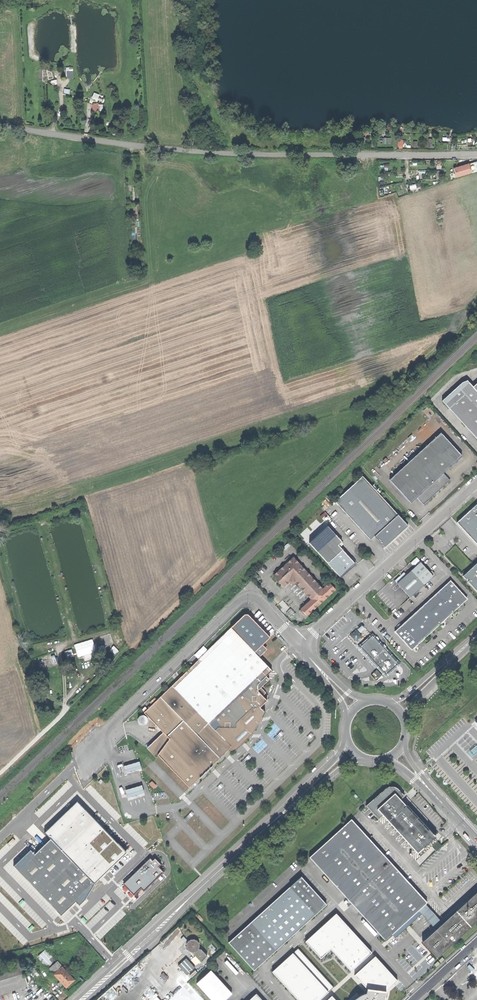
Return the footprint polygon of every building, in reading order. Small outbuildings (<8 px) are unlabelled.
[(457,178),(476,172),(476,161),(454,168),(457,178)] [(473,387),(467,380),(466,379),(462,382),(442,400),(452,411),(453,410),(462,420),(461,422),(466,427),(467,426),(476,436),(475,437),(476,440),(476,392),(473,387)] [(452,411),(461,422),(462,420),(453,410),(452,411)] [(466,427),(475,437),(476,436),(467,426),(466,427)] [(462,456),(441,433),(389,480),(411,503),(417,498),(443,473),(462,456)] [(450,480),(443,473),(417,498),(423,505),(437,492),(450,480)] [(408,526),(367,481),(339,507),(370,540),(374,537),(384,548),(395,538),(408,526)] [(457,523),(476,545),(476,504),(457,523)] [(317,551),(328,563),(342,549),(338,545),(342,542),(335,535),(317,551)] [(355,563),(342,549),(328,563),(340,576),(348,569),(355,563)] [(295,582),(311,599),(322,589),(293,557),(273,575),(284,587),(290,582),(295,582)] [(424,585),(435,575),(433,574),(430,571),(421,561),(407,574),(404,572),(395,580),(412,597),(424,585)] [(463,576),(466,579),(468,578),(470,580),(468,582),(476,591),(476,563),(463,576)] [(451,580),(437,593),(453,611),(454,611),(458,607),(462,604),(465,601),(466,597),(451,580)] [(335,590),(329,583),(325,587),(323,588),(322,589),(311,599),(301,609),(307,616),(321,603),(335,590)] [(448,617),(453,612),(453,611),(437,593),(423,606),(439,623),(441,624),(444,620),(448,617)] [(436,628),(439,625),(439,623),(423,606),(409,618),(424,636),(427,636),(430,633),(434,630),(436,628)] [(420,642),(425,638),(424,636),(409,618),(394,631),(410,648),(413,648),(416,646),(420,642)] [(363,635),(361,633),(366,628),(361,624),(350,635),(357,641),(363,635)] [(272,671),(233,631),(201,662),(199,660),(144,713),(165,735),(171,742),(157,755),(158,756),(189,788),(207,772),(220,759),(229,750),(234,740),(232,738),(241,729),(244,729),(250,726),(254,721),(257,716),(258,713),(257,711),(261,707),(267,701),(257,691),(258,685),(270,672),(272,671)] [(372,636),(360,647),(385,675),(388,673),(388,674),(390,672),(393,671),(395,669),(394,668),(398,664),(393,659),(392,657),(384,649),(382,647),(372,636)] [(93,639),(75,644),(79,656),(96,651),(93,639)] [(72,649),(65,651),(67,658),(75,656),(72,649)] [(382,675),(377,670),(374,672),(379,678),(382,675)] [(265,712),(261,707),(257,711),(258,713),(257,716),(254,721),(250,726),(244,729),(241,729),(232,738),(234,740),(229,750),(231,753),(241,746),(251,736),(255,729),(265,712)] [(146,725),(147,724),(148,723),(149,721),(148,719),(147,718),(146,717),(144,717),(142,717),(141,718),(140,720),(139,721),(140,723),(141,725),(142,726),(144,726),(146,725)] [(156,758),(158,756),(157,755),(171,742),(165,735),(150,750),(149,751),(156,758)] [(140,761),(125,766),(127,773),(142,768),(140,761)] [(145,793),(143,785),(126,790),(128,798),(145,793)] [(423,847),(434,837),(413,812),(401,799),(403,797),(406,795),(403,793),(399,788),(395,786),(391,786),(387,787),(367,805),(380,819),(384,815),(418,853),(424,848),(423,847)] [(14,866),(61,915),(75,901),(79,905),(85,900),(95,885),(94,884),(95,882),(127,853),(77,801),(46,831),(44,833),(50,839),(35,855),(31,850),(14,866)] [(89,806),(86,808),(92,814),(97,809),(88,801),(86,803),(89,806)] [(352,818),(310,856),(385,941),(419,911),(426,904),(428,903),(352,818)] [(432,846),(437,852),(443,846),(438,841),(432,846)] [(152,861),(150,858),(123,885),(134,896),(141,889),(144,892),(164,872),(159,867),(161,865),(155,858),(152,861)] [(252,971),(326,903),(301,875),(227,943),(252,971)] [(443,923),(436,929),(422,941),(437,958),(476,922),(476,893),(443,923)] [(443,923),(426,904),(419,911),(436,929),(443,923)] [(337,915),(306,942),(322,959),(332,950),(352,972),(372,953),(337,915)] [(200,945),(199,942),(198,941),(196,939),(194,939),(192,939),(190,940),(188,941),(187,943),(187,945),(187,947),(188,949),(189,950),(191,951),(192,952),(193,952),(195,952),(196,951),(197,950),(198,949),(199,949),(200,947),(200,945)] [(48,967),(56,959),(46,948),(38,956),(48,967)] [(190,952),(200,962),(202,960),(203,960),(205,958),(205,957),(207,955),(201,949),(199,949),(198,949),(197,950),(196,951),(195,952),(193,952),(192,952),(191,951),(190,952)] [(273,972),(298,999),(320,999),(328,993),(293,954),(273,972)] [(386,999),(387,993),(385,993),(398,981),(376,957),(355,975),(369,990),(368,995),(363,997),(358,999),(386,999)] [(179,965),(187,974),(195,967),(186,958),(179,965)] [(0,966),(0,993),(28,984),(20,959),(0,966)] [(50,967),(55,973),(62,966),(57,961),(50,967)] [(63,984),(66,987),(71,983),(74,980),(62,966),(55,973),(54,974),(60,981),(63,984)] [(197,982),(213,999),(225,999),(233,993),(212,969),(197,982)]
